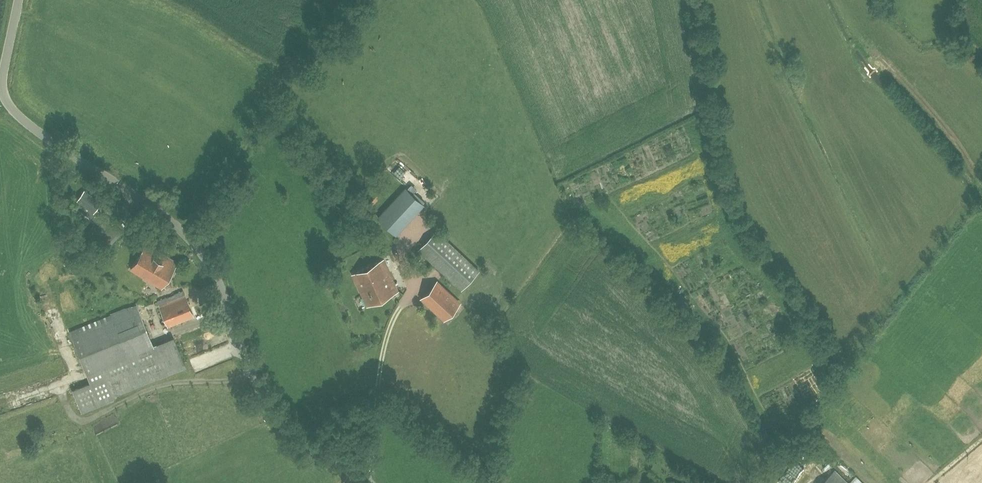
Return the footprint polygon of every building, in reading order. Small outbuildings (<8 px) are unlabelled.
[(406,188),(387,208),(378,218),(396,234),(423,204),(406,188)] [(87,231),(103,247),(121,229),(105,214),(104,215),(96,208),(101,203),(84,191),(77,200),(79,201),(75,207),(89,217),(92,215),(97,221),(87,231)] [(479,271),(436,232),(419,250),(463,289),(479,271)] [(153,283),(161,288),(177,263),(147,244),(131,270),(153,283)] [(381,260),(352,274),(361,292),(362,291),(369,304),(398,291),(389,272),(388,273),(381,260)] [(437,282),(422,298),(444,319),(459,303),(437,282)] [(193,316),(185,296),(160,306),(168,326),(193,316)] [(149,346),(133,306),(111,315),(70,331),(90,383),(72,390),(81,412),(114,400),(112,396),(186,367),(174,338),(165,340),(149,346)] [(835,470),(822,482),(848,482),(835,470)] [(685,481),(688,482),(689,482),(692,482),(695,476),(689,473),(688,474),(685,481)]
